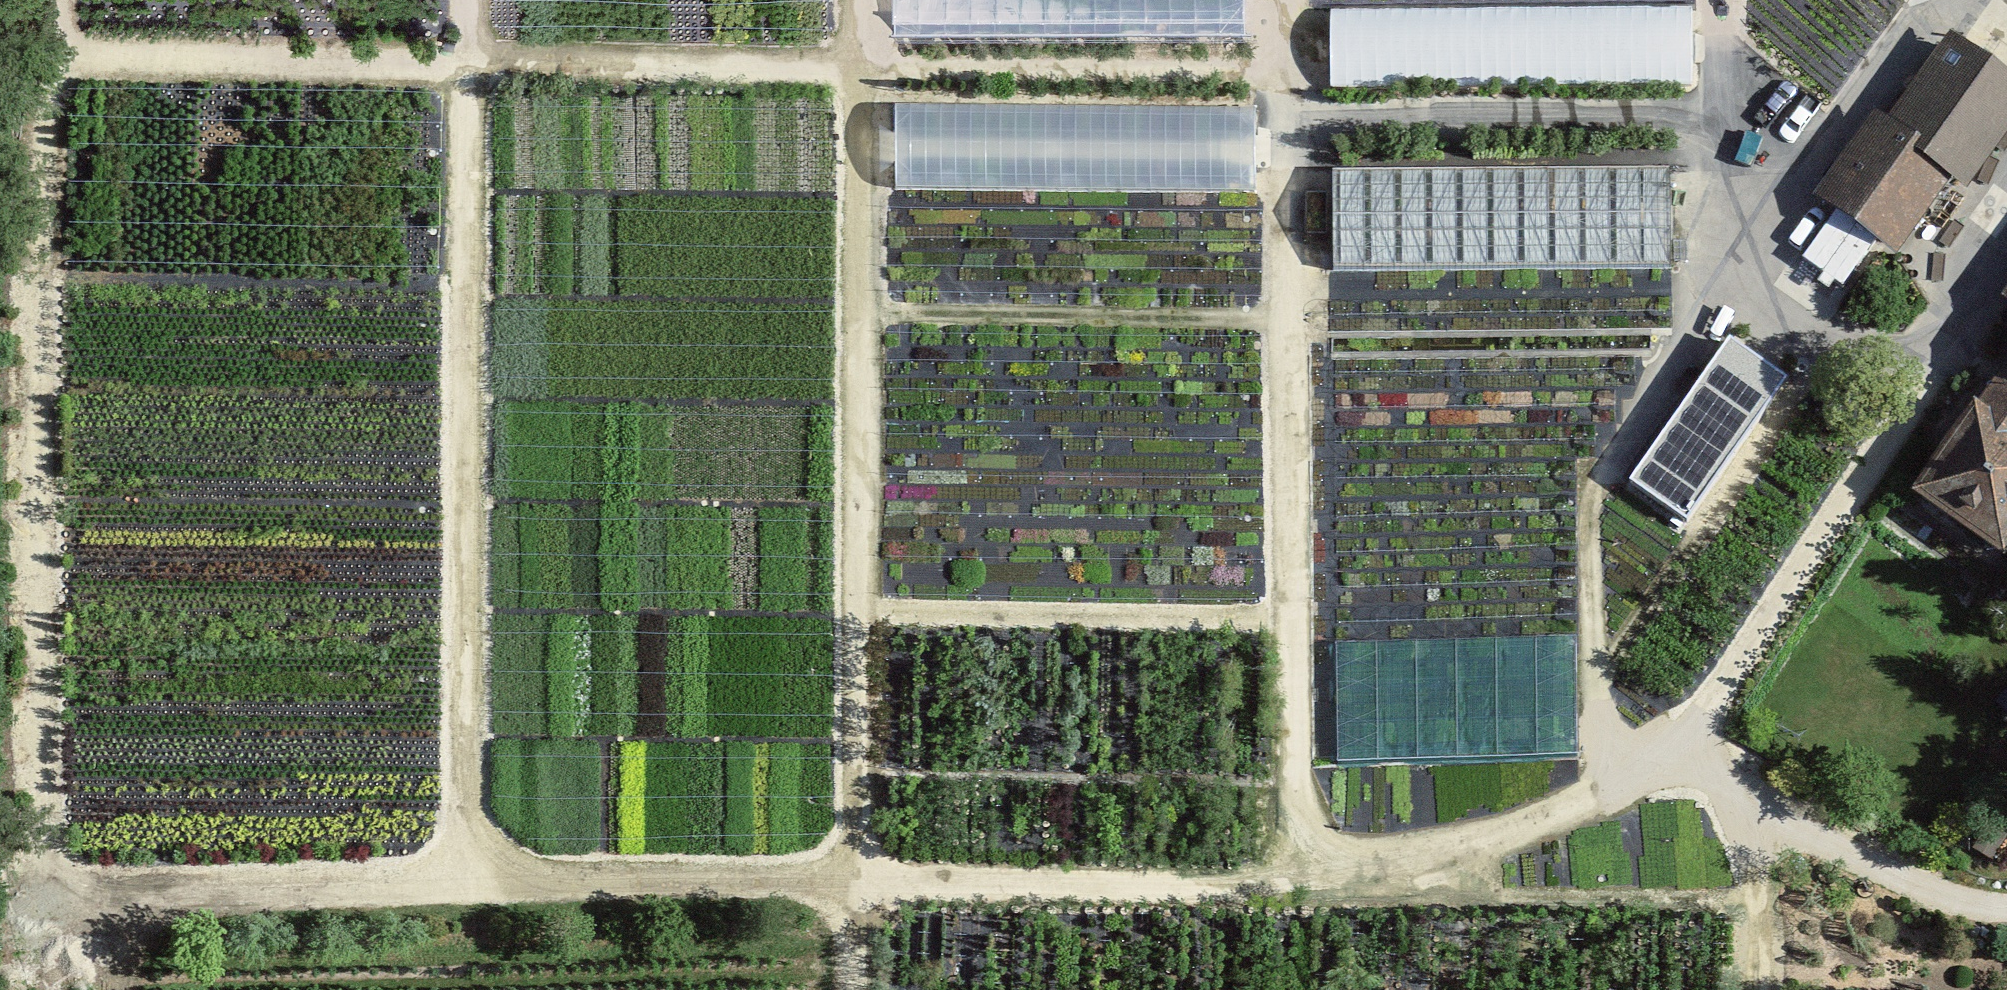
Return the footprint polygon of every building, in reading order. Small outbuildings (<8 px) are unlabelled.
[(1697,12),(1335,6),(1334,77),(1696,83),(1697,12)] [(1986,182),(2006,152),(2006,61),(1969,36),(1906,128),(1968,170),(1986,182)] [(1915,248),(1968,170),(1906,128),(1886,114),(1833,192),(1915,248)] [(1538,261),(1670,259),(1669,171),(1351,176),(1353,248),(1538,245),(1538,261)] [(1733,340),(1637,480),(1695,520),(1791,380),(1733,340)] [(1928,490),(2006,543),(2006,373),(1928,490)]
